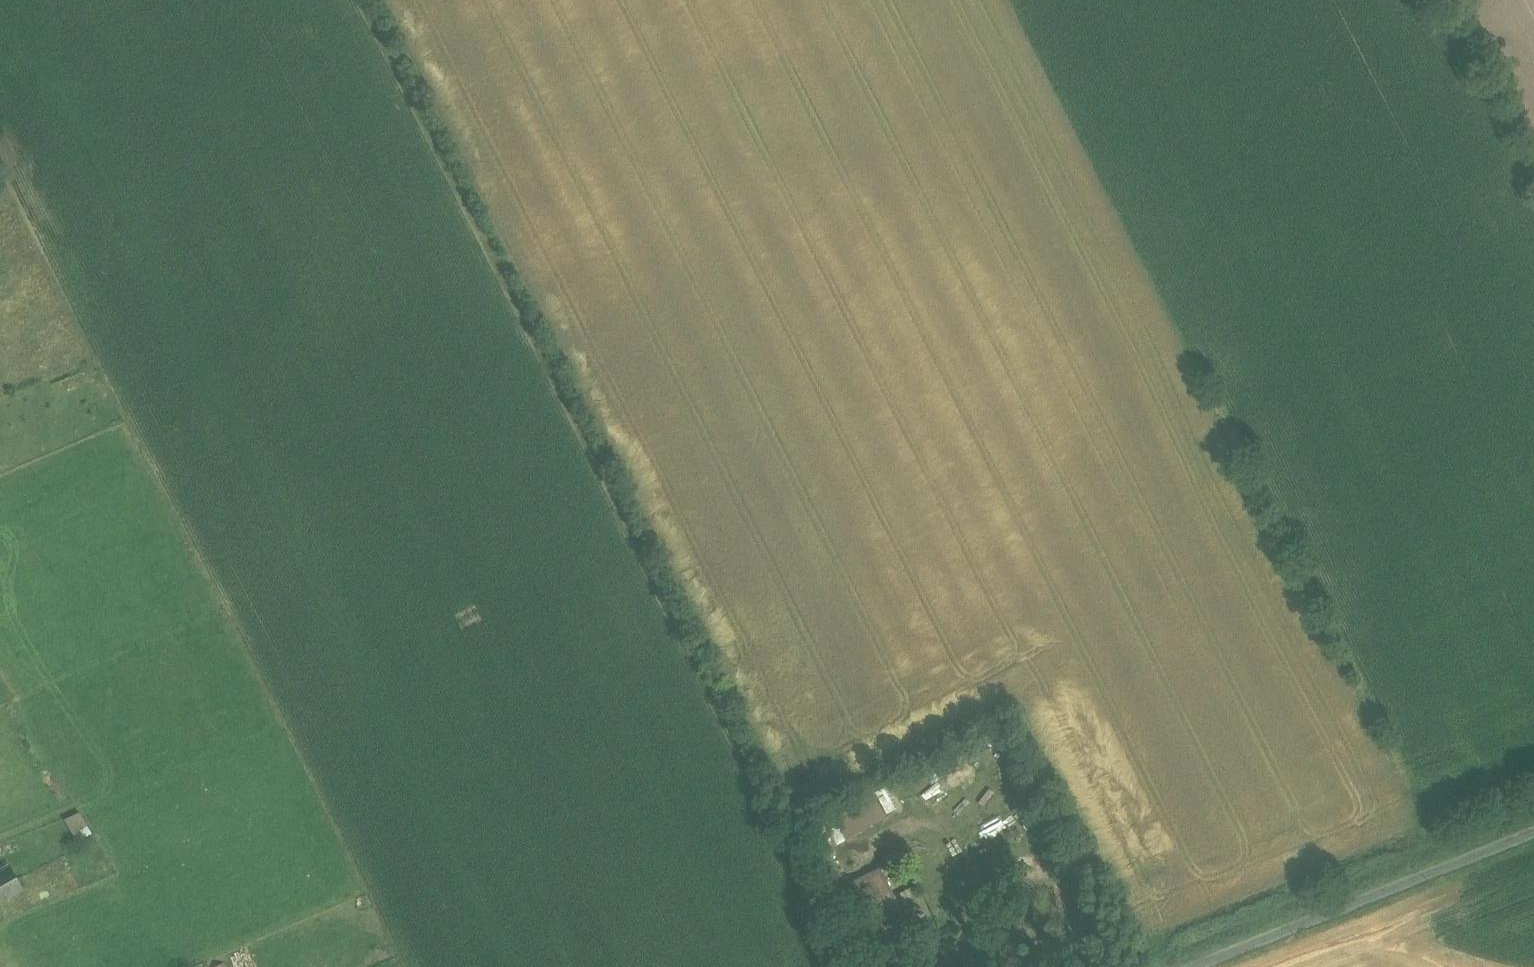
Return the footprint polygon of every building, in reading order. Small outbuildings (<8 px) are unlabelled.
[(863,799),(808,829),(821,853),(877,824),(863,799)] [(79,812),(66,820),(76,838),(90,831),(79,812)] [(9,869),(0,875),(0,901),(21,890),(9,869)] [(854,883),(867,910),(895,897),(882,870),(854,883)] [(895,897),(867,910),(876,928),(903,915),(895,897)]
